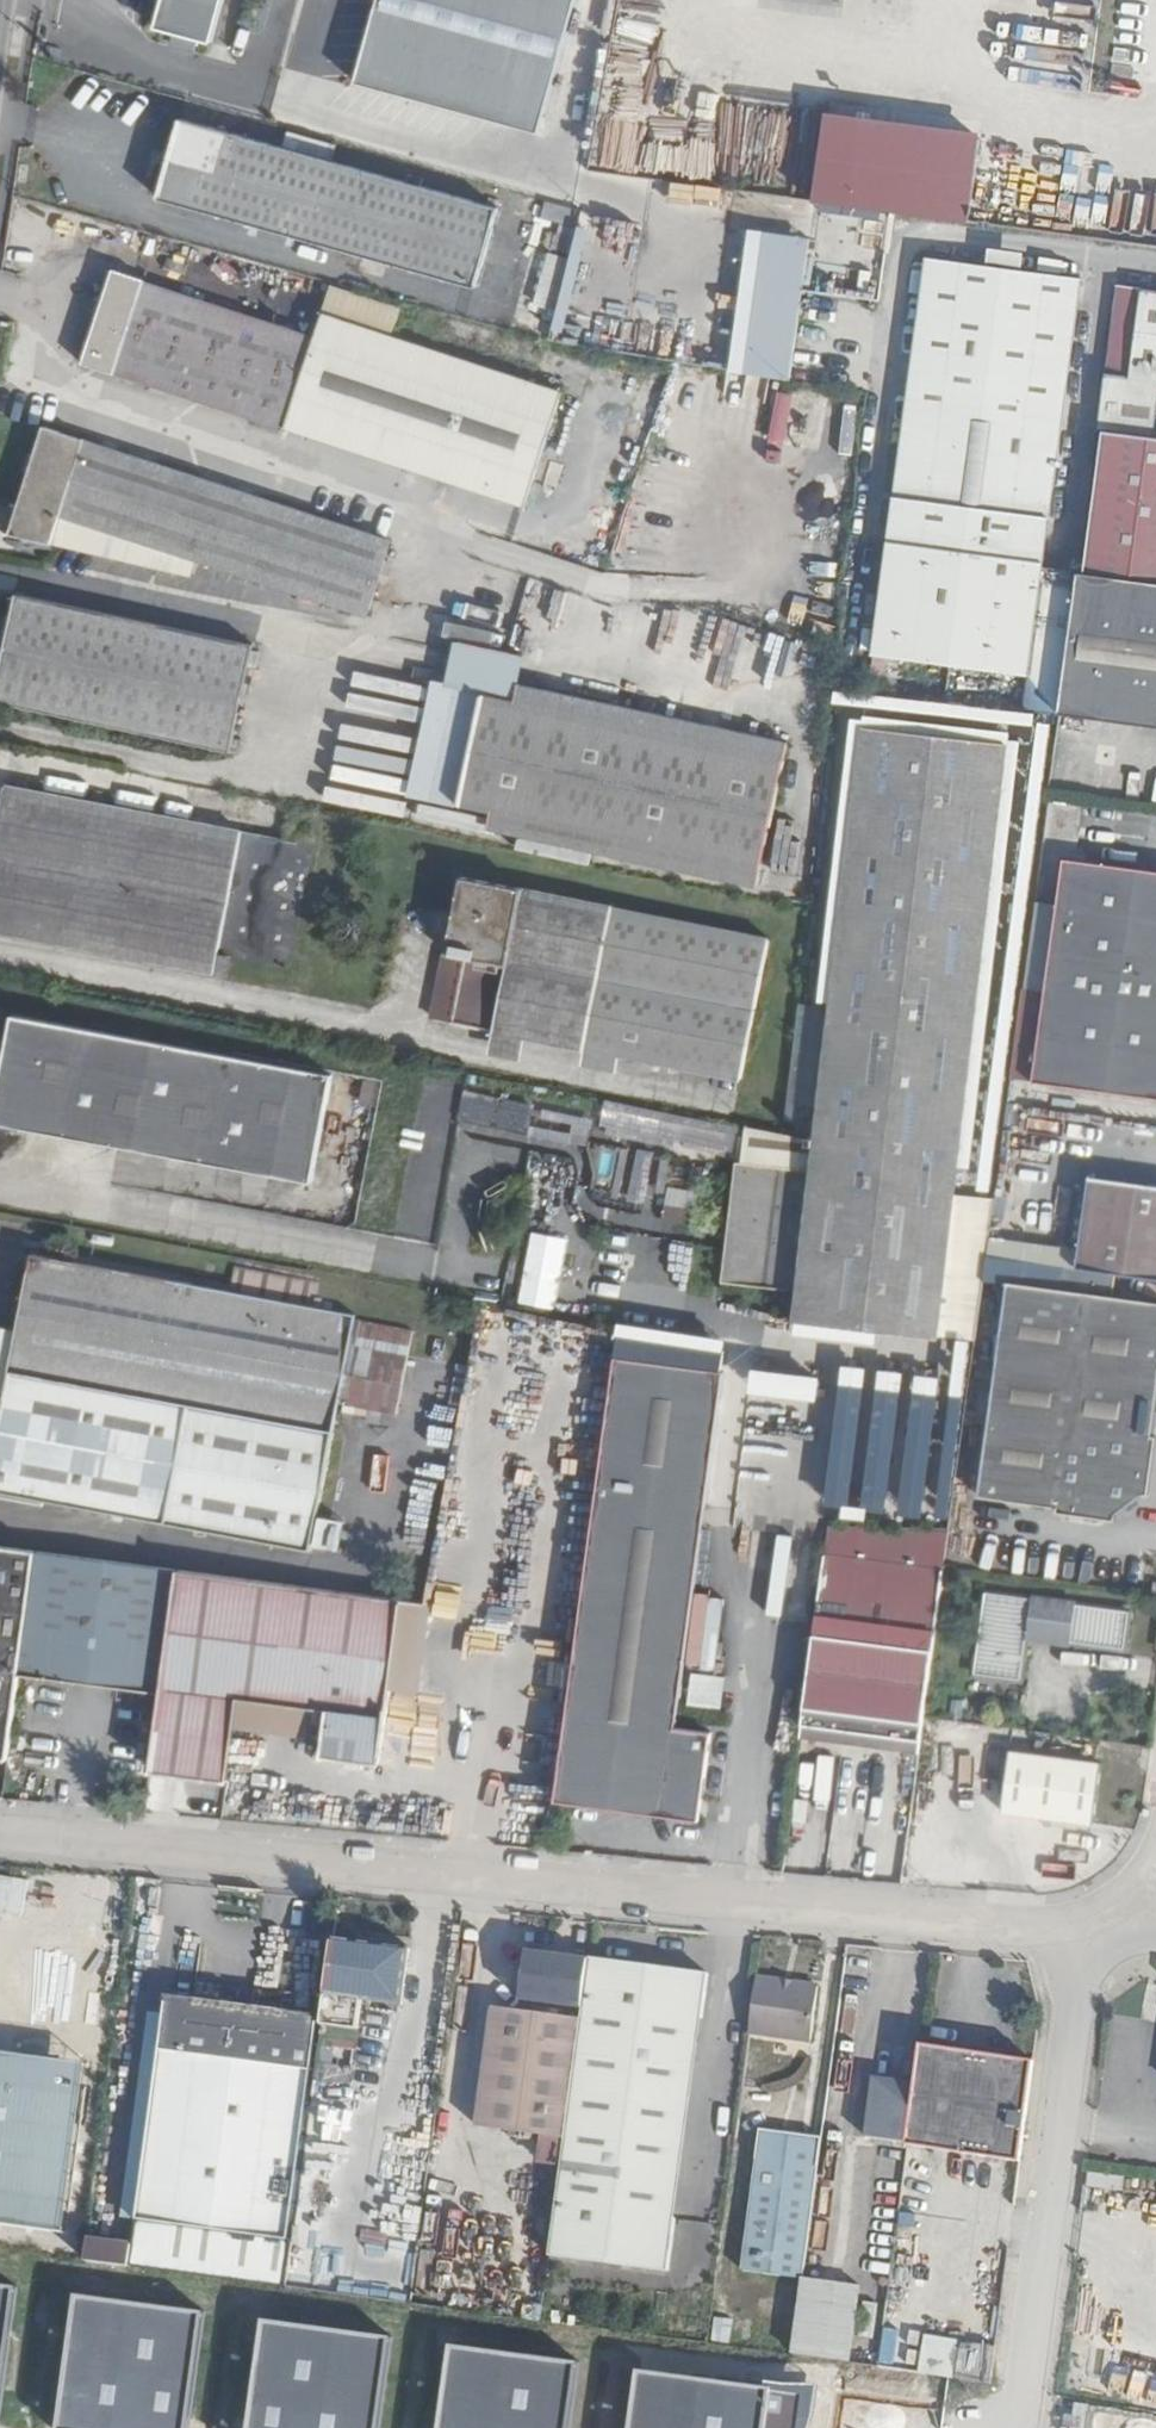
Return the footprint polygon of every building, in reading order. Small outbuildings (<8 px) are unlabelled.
[(155,28),(212,43),(223,0),(163,0),(155,28)] [(355,82),(539,132),(575,0),(378,0),(355,82)] [(606,63),(588,59),(582,90),(601,93),(606,63)] [(802,203),(964,224),(976,134),(814,112),(802,203)] [(475,287),(498,208),(180,118),(158,198),(475,287)] [(757,231),(735,374),(783,381),(804,238),(757,231)] [(986,264),(1022,269),(1025,252),(988,247),(986,264)] [(1082,277),(927,257),(884,581),(881,600),(874,654),(1029,675),(1043,569),(1082,277)] [(400,309),(331,287),(314,338),(144,283),(144,279),(113,269),(82,364),(113,375),(114,372),(285,428),(524,506),(562,392),(391,335),(400,309)] [(1098,429),(1152,437),(1155,408),(1155,290),(1117,284),(1098,429)] [(51,542),(60,515),(197,560),(366,616),(392,540),(44,425),(9,534),(51,543),(51,542)] [(1152,437),(1102,430),(1083,573),(1155,583),(1155,437),(1152,437)] [(191,574),(197,560),(60,515),(51,542),(191,574)] [(1059,713),(1078,573),(1043,569),(1029,675),(1059,713)] [(1078,572),(1078,573),(1059,713),(1155,726),(1155,583),(1083,573),(1078,572)] [(881,600),(884,581),(873,580),(871,598),(881,600)] [(253,644),(17,593),(0,675),(0,702),(230,752),(253,644)] [(483,696),(485,691),(435,680),(410,796),(459,807),(460,802),(483,696)] [(514,701),(784,760),(787,742),(518,685),(514,701)] [(486,697),(483,696),(460,802),(462,802),(462,804),(491,810),(760,869),(784,760),(514,701),(486,695),(486,697)] [(794,1321),(939,1338),(1009,744),(864,726),(822,1085),(819,1111),(812,1170),(736,1162),(722,1282),(798,1291),(794,1321)] [(288,971),(313,846),(5,786),(0,811),(0,931),(213,974),(216,957),(229,960),(288,971)] [(474,834),(478,821),(415,803),(411,816),(474,834)] [(487,828),(756,886),(760,869),(491,810),(487,828)] [(1064,858),(1033,1082),(1155,1099),(1155,871),(1064,858)] [(769,938),(461,875),(432,1018),(740,1079),(769,938)] [(229,960),(216,957),(213,974),(226,977),(229,960)] [(791,1004),(789,1051),(812,1052),(813,1005),(791,1004)] [(332,1074),(13,1014),(0,1080),(0,1124),(311,1183),(332,1074)] [(375,1107),(381,1082),(365,1078),(360,1104),(375,1107)] [(819,1111),(822,1085),(809,1084),(806,1109),(819,1111)] [(521,1137),(528,1107),(463,1090),(455,1119),(521,1137)] [(599,1147),(596,1172),(615,1175),(619,1150),(599,1147)] [(641,1205),(652,1153),(633,1149),(622,1201),(641,1205)] [(565,1234),(570,1166),(557,1165),(556,1169),(540,1168),(536,1232),(565,1234)] [(1077,1268),(1116,1273),(1155,1279),(1155,1186),(1090,1177),(1077,1268)] [(692,1209),(694,1192),(664,1188),(662,1205),(692,1209)] [(32,1253),(17,1329),(2,1411),(0,1419),(0,1492),(311,1552),(339,1403),(344,1404),(348,1405),(379,1411),(382,1411),(397,1414),(413,1330),(356,1319),(357,1315),(317,1307),(321,1283),(236,1267),(232,1291),(32,1253)] [(1008,1282),(979,1496),(1117,1513),(1144,1494),(1155,1407),(1155,1301),(1113,1295),(1116,1273),(1077,1268),(1064,1266),(1061,1289),(1008,1282)] [(0,1326),(0,1411),(2,1411),(17,1329),(0,1326)] [(722,1372),(726,1346),(620,1330),(616,1356),(722,1372)] [(829,1358),(818,1509),(884,1514),(884,1516),(944,1520),(954,1389),(957,1350),(926,1347),(925,1365),(829,1358)] [(676,1727),(723,1371),(722,1372),(616,1356),(556,1800),(668,1815),(671,1795),(702,1799),(711,1731),(676,1727)] [(448,1405),(459,1407),(467,1365),(457,1363),(448,1405)] [(738,1396),(807,1403),(810,1373),(741,1366),(738,1396)] [(342,1412),(366,1416),(368,1409),(348,1405),(344,1404),(342,1412)] [(379,1411),(368,1409),(365,1422),(379,1424),(382,1411),(379,1411)] [(799,1446),(801,1414),(744,1411),(742,1443),(799,1446)] [(945,1560),(950,1527),(930,1527),(926,1558),(945,1560)] [(24,1641),(36,1551),(0,1546),(0,1757),(8,1758),(19,1674),(24,1641)] [(24,1641),(19,1674),(161,1693),(178,1570),(36,1551),(24,1641)] [(922,1741),(945,1569),(825,1553),(802,1725),(835,1730),(834,1735),(839,1741),(853,1743),(854,1737),(868,1739),(868,1745),(881,1746),(888,1742),(889,1737),(922,1741)] [(178,1570),(161,1693),(151,1770),(228,1780),(235,1728),(239,1698),(329,1710),(323,1755),(381,1763),(390,1689),(402,1599),(178,1570)] [(1123,1648),(1128,1611),(985,1592),(974,1673),(1020,1679),(1026,1635),(1123,1648)] [(402,1599),(390,1689),(420,1693),(432,1605),(402,1599)] [(717,1709),(721,1679),(686,1673),(681,1703),(717,1709)] [(239,1698),(235,1728),(308,1739),(312,1709),(239,1698)] [(802,1725),(801,1737),(839,1741),(834,1735),(835,1730),(802,1725)] [(881,1746),(919,1751),(922,1741),(889,1737),(888,1742),(881,1746)] [(1101,1762),(1009,1750),(1000,1812),(1093,1824),(1101,1762)] [(700,1821),(702,1799),(671,1795),(668,1815),(700,1821)] [(541,1844),(559,1846),(561,1834),(542,1831),(541,1844)] [(1044,1867),(1043,1879),(1073,1882),(1074,1869),(1044,1867)] [(410,1949),(333,1938),(322,2024),(357,2029),(361,1999),(402,2005),(410,1949)] [(521,1999),(583,2007),(590,1960),(527,1952),(521,1999)] [(669,2272),(677,2218),(666,2216),(693,2018),(704,2019),(710,1973),(590,1957),(590,1960),(582,2018),(577,2055),(550,2256),(669,2272)] [(819,1985),(757,1977),(750,2033),(812,2041),(819,1985)] [(321,2015),(166,1995),(165,2002),(169,2002),(140,2220),(136,2219),(130,2267),(285,2288),(292,2241),(287,2240),(317,2023),(320,2023),(321,2015)] [(577,2055),(582,2018),(492,2006),(476,2127),(566,2139),(577,2055)] [(677,2218),(704,2019),(693,2018),(666,2216),(677,2218)] [(1035,2061),(922,2045),(908,2139),(908,2141),(908,2145),(1020,2161),(1035,2061)] [(908,2139),(916,2083),(875,2078),(868,2136),(908,2141),(908,2139)] [(804,2278),(823,2137),(760,2128),(742,2269),(804,2278)] [(859,2286),(804,2279),(794,2356),(849,2363),(859,2286)] [(0,2282),(0,2425),(5,2426),(24,2285),(0,2282)] [(85,2290),(68,2422),(90,2426),(98,2427),(197,2427),(214,2308),(85,2290)] [(727,2341),(730,2318),(713,2316),(710,2339),(727,2341)] [(274,2321),(256,2427),(390,2427),(415,2338),(274,2321)] [(918,2337),(917,2361),(970,2363),(971,2339),(918,2337)] [(462,2347),(449,2427),(578,2427),(589,2362),(462,2347)] [(644,2374),(637,2427),(775,2427),(780,2391),(644,2374)] [(1066,2427),(1126,2427),(1127,2407),(1068,2404),(1066,2427)]
